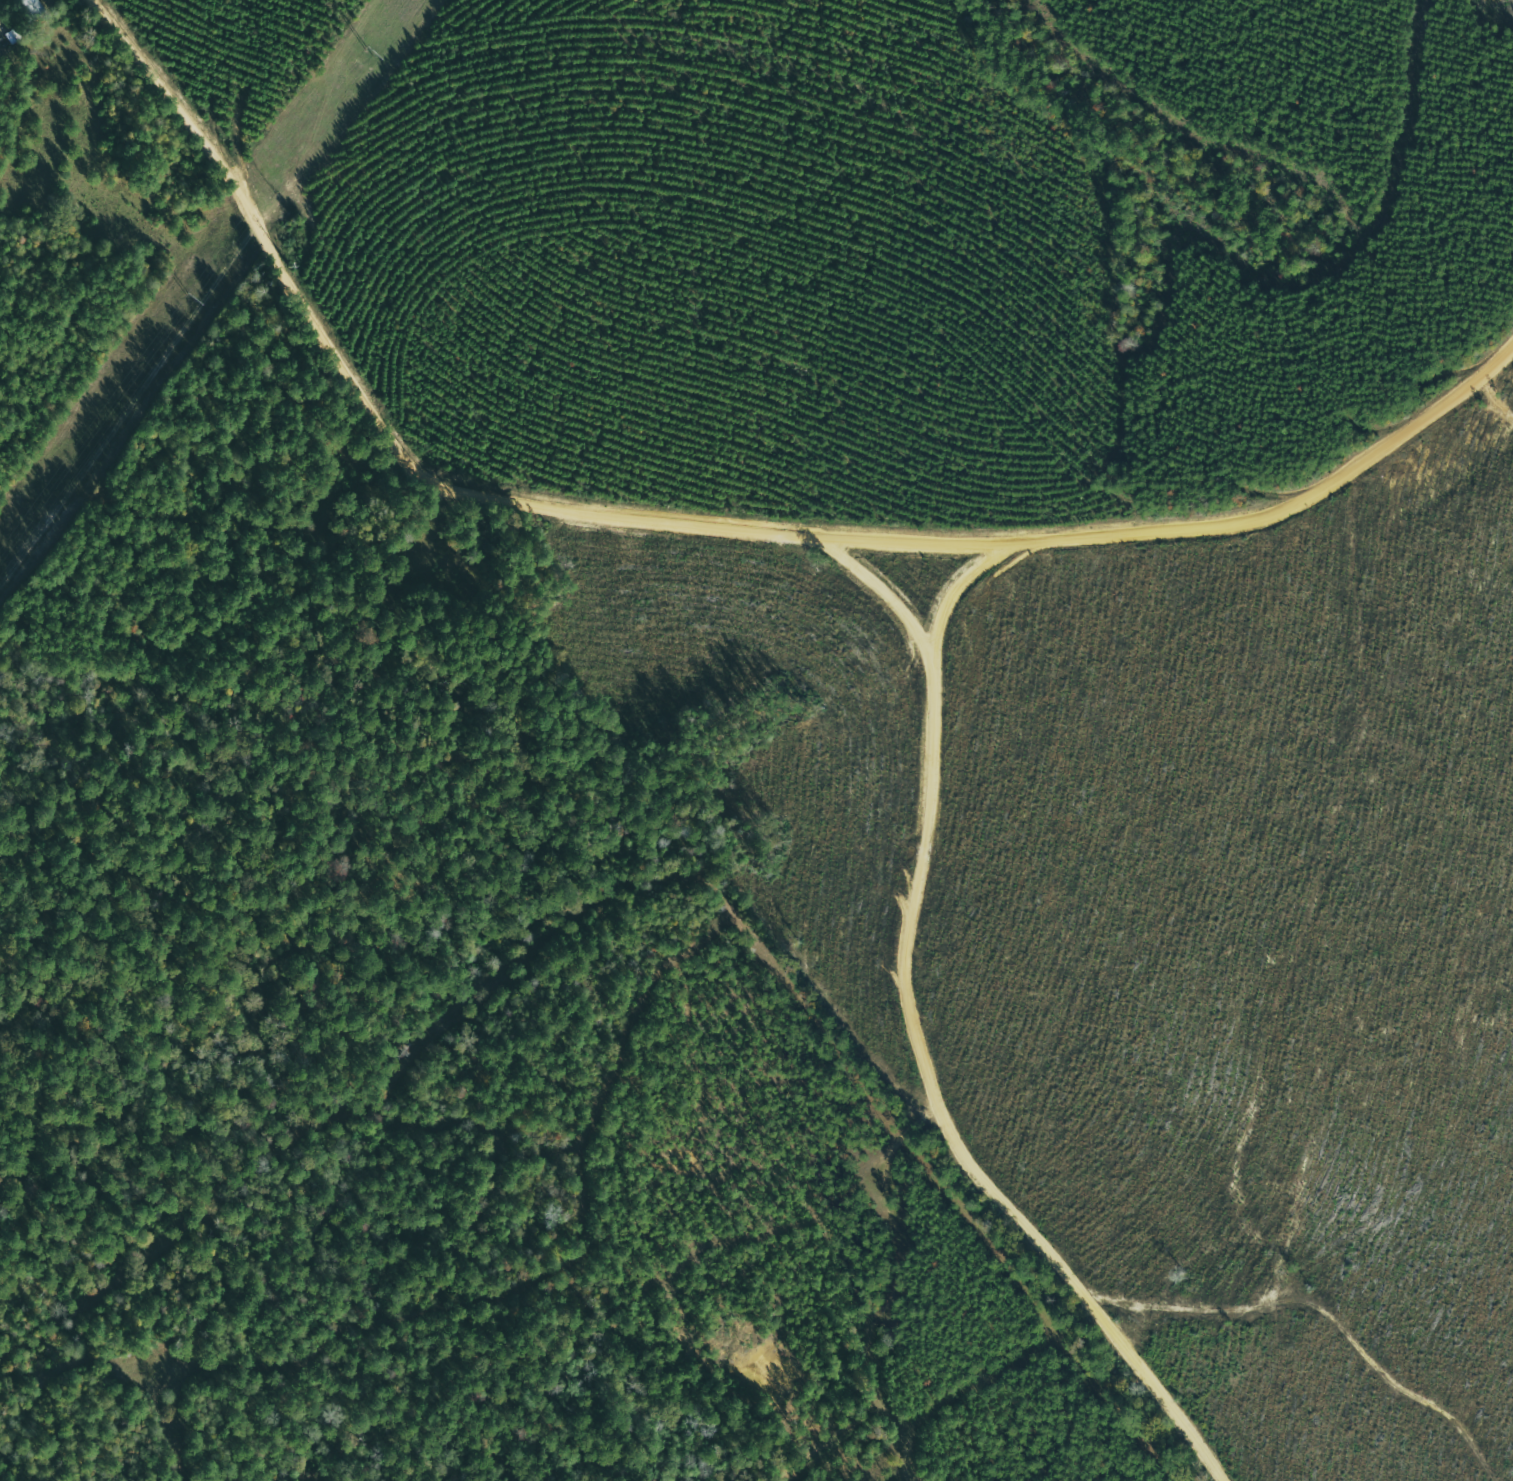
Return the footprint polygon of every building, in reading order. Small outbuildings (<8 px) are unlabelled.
[(42,15),(35,0),(14,0),(24,23),(42,15)]
